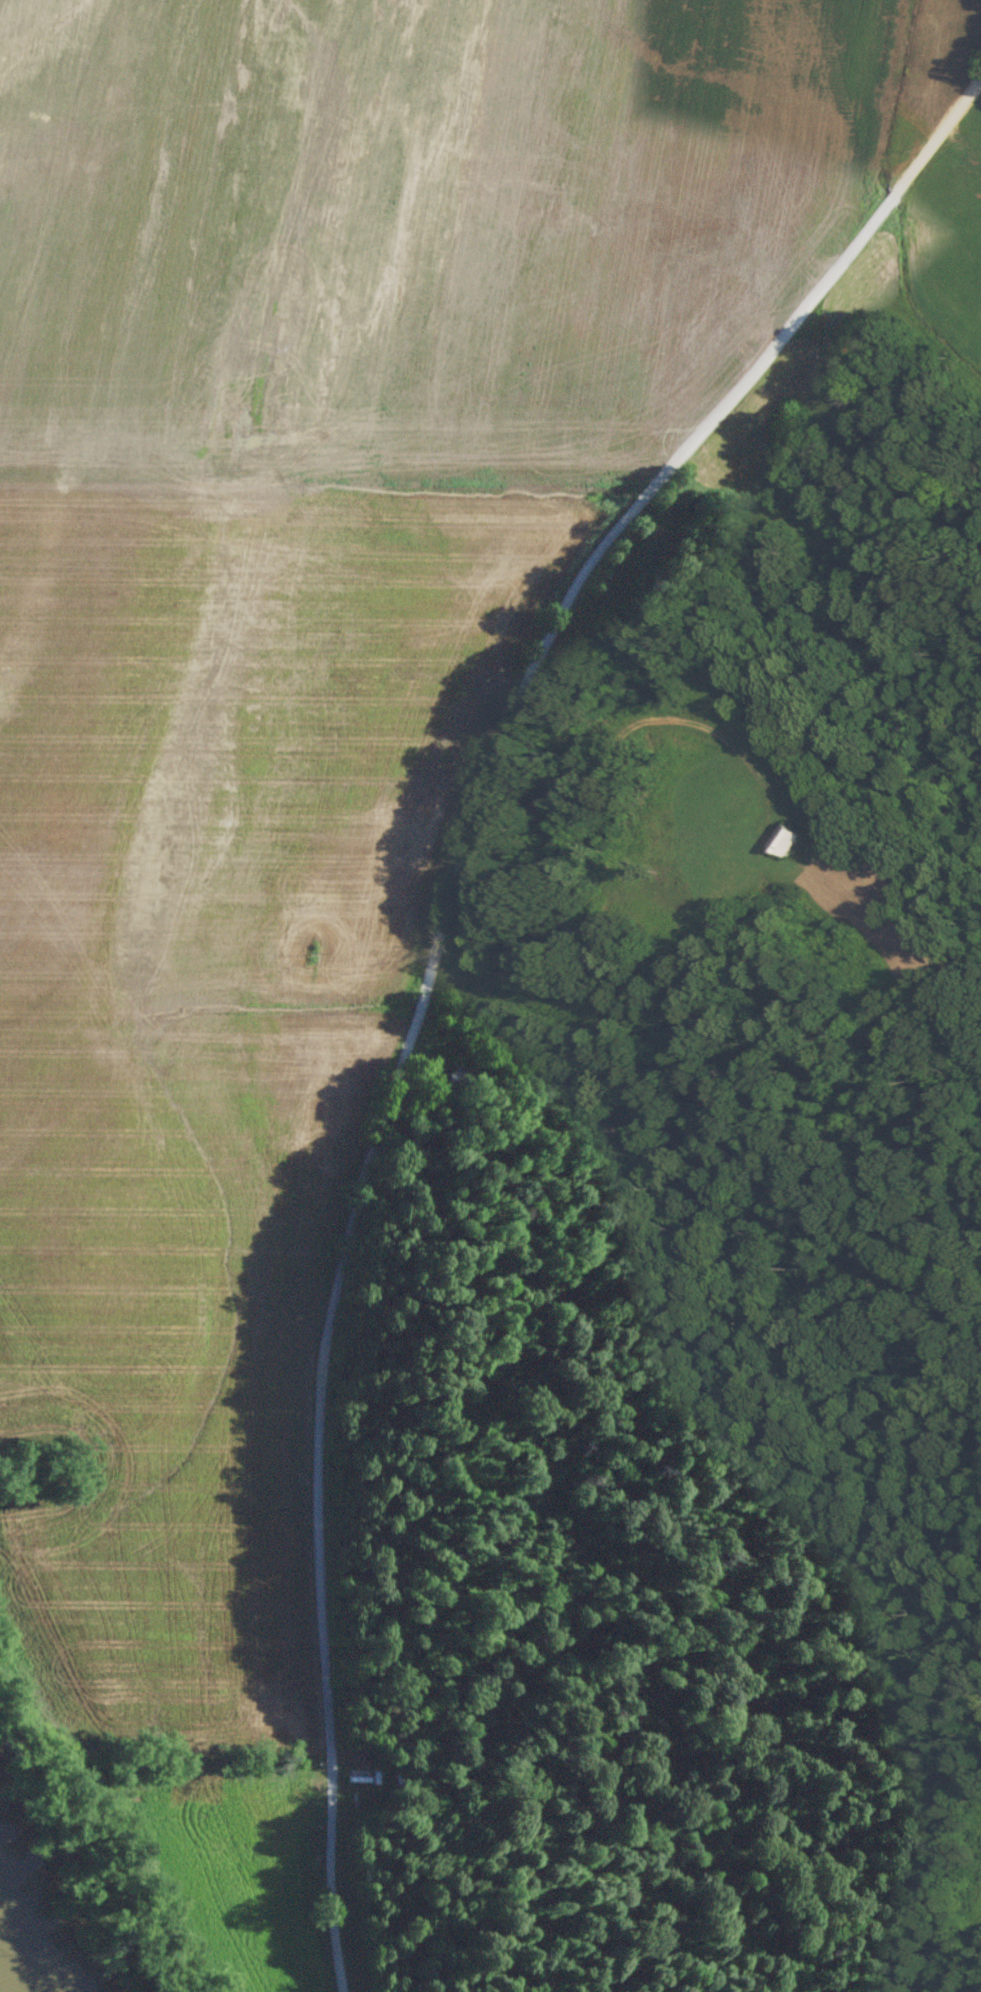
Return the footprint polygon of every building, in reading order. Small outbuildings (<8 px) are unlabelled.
[(763,851),(783,860),(796,832),(775,823),(763,851)] [(487,988),(473,976),(468,982),(481,994),(487,988)]
